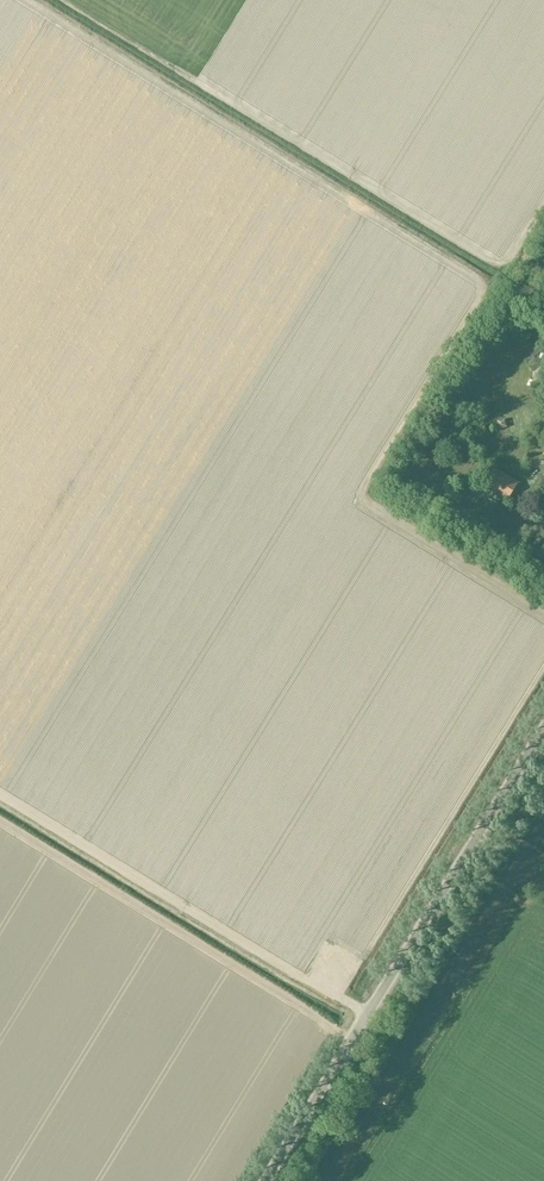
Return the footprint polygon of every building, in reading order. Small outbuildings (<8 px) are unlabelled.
[(505,505),(518,484),(492,468),(479,490),(505,505)]
